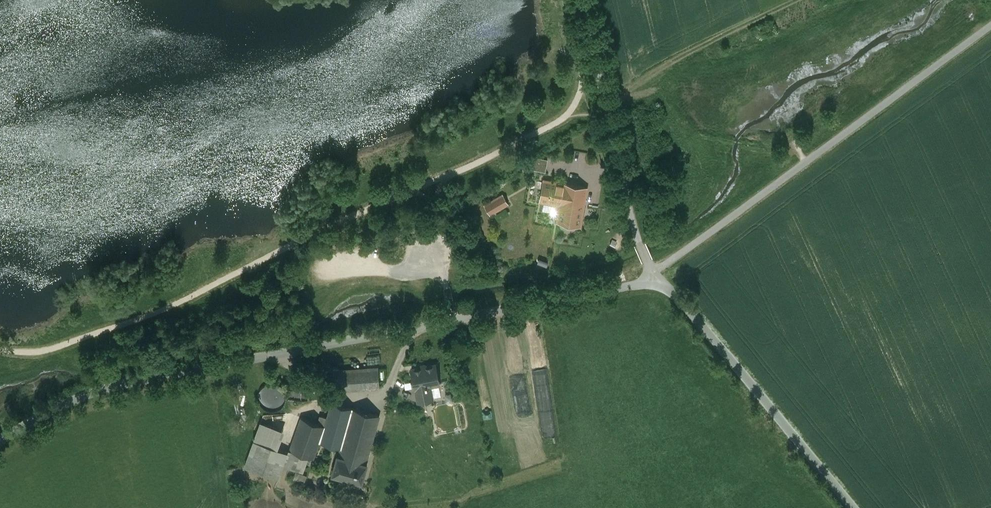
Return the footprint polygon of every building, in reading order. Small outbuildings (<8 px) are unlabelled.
[(530,158),(528,168),(545,171),(548,159),(536,157),(536,159),(530,158)] [(586,187),(544,180),(540,200),(561,204),(558,221),(580,226),(586,187)] [(485,204),(491,213),(508,203),(502,194),(485,204)] [(436,365),(411,370),(415,389),(416,388),(417,391),(430,388),(430,386),(439,384),(436,365)] [(378,367),(331,371),(332,390),(380,387),(378,367)] [(258,399),(260,404),(264,408),(268,410),(274,411),(279,410),(283,406),(286,402),(287,396),(285,391),(282,386),(277,384),(272,383),(266,384),(262,388),(259,393),(258,399)] [(430,388),(417,391),(419,402),(432,399),(430,388)] [(308,390),(288,391),(288,402),(308,402),(308,390)] [(339,456),(366,463),(379,415),(332,402),(325,426),(301,417),(286,461),(305,468),(309,456),(314,458),(320,442),(341,448),(339,456)] [(284,431),(260,422),(245,465),(268,474),(277,449),(284,431)] [(287,453),(277,449),(268,474),(279,477),(287,453)] [(339,456),(337,455),(332,474),(362,482),(368,464),(366,463),(339,456)] [(307,475),(296,472),(292,483),(303,486),(307,475)]
